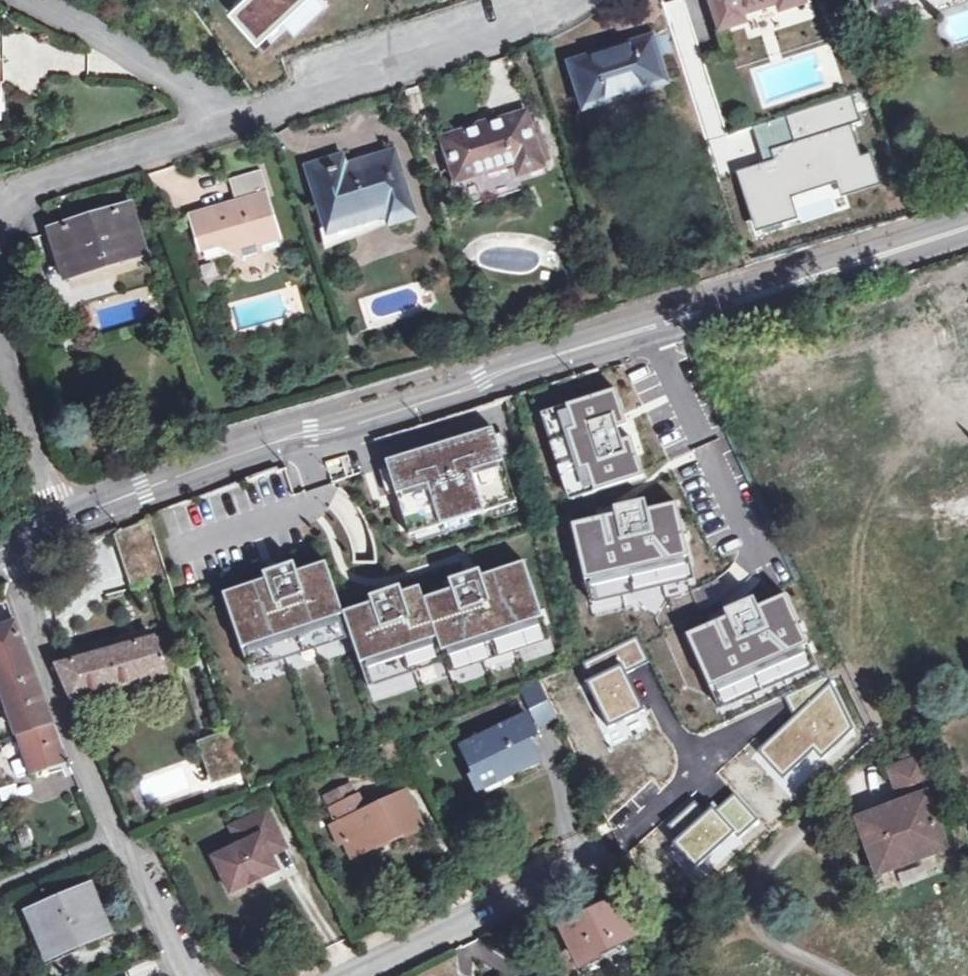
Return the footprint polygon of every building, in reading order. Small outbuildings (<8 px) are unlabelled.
[(777,5),(781,13),(802,7),(800,0),(709,0),(720,32),(744,25),(742,15),(777,5)] [(647,39),(567,63),(579,107),(660,83),(647,39)] [(515,176),(541,167),(524,112),(439,138),(453,181),(512,164),(515,176)] [(389,223),(414,216),(393,152),(347,166),(343,156),(308,167),(328,232),(387,214),(389,223)] [(193,215),(203,248),(219,243),(244,257),(260,252),(258,247),(278,240),(264,195),(268,193),(260,168),(228,177),(236,202),(193,215)] [(146,267),(132,223),(57,247),(70,291),(146,267)] [(935,345),(911,341),(907,364),(967,374),(967,308),(955,306),(952,327),(939,324),(935,345)] [(490,433),(386,467),(395,494),(423,484),(437,526),(480,512),(467,471),(499,461),(490,433)] [(116,560),(106,535),(80,545),(91,570),(116,560)] [(261,582),(221,596),(238,648),(340,615),(322,565),(291,575),(288,565),(258,575),(261,582)] [(368,606),(340,615),(355,660),(432,635),(437,650),(537,616),(520,566),(476,581),(473,572),(444,582),(447,590),(420,599),(416,588),(396,595),(394,587),(365,597),(368,606)] [(70,751),(66,745),(17,615),(0,622),(0,675),(34,765),(70,751)] [(166,671),(154,629),(145,631),(146,638),(58,664),(72,698),(166,671)] [(347,641),(315,648),(317,659),(349,652),(347,641)] [(594,664),(617,734),(643,726),(619,655),(594,664)] [(553,718),(538,686),(521,694),(538,726),(553,718)] [(504,760),(509,769),(533,757),(524,739),(535,733),(525,714),(460,745),(475,775),(504,760)] [(617,754),(637,782),(664,764),(645,735),(617,754)] [(70,751),(34,765),(38,775),(66,764),(69,773),(77,770),(70,751)] [(504,760),(475,775),(479,784),(509,769),(504,760)] [(618,793),(629,784),(608,761),(598,770),(618,793)] [(941,853),(924,802),(931,800),(919,764),(889,775),(899,809),(857,823),(874,875),(941,853)] [(401,830),(403,835),(415,828),(400,795),(366,810),(359,795),(326,812),(347,855),(375,842),(401,830)] [(211,860),(228,895),(274,872),(267,857),(264,852),(280,844),(263,811),(228,829),(236,847),(211,860)] [(401,830),(375,842),(377,847),(403,835),(401,830)] [(264,852),(267,857),(282,849),(280,844),(264,852)] [(77,939),(80,948),(112,933),(93,889),(35,915),(51,951),(77,939)] [(597,956),(635,937),(615,897),(559,926),(583,975),(590,975),(603,969),(597,956)] [(77,939),(51,951),(55,959),(80,948),(77,939)]
